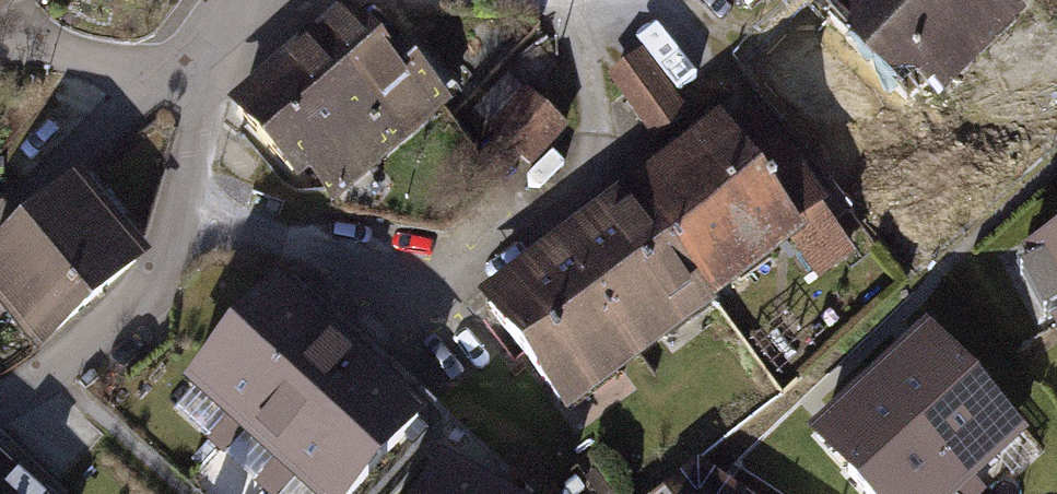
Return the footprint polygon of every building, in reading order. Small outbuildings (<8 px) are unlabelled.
[(26,0),(0,0),(0,23),(26,0)] [(751,9),(763,0),(744,0),(751,9)] [(943,0),(864,0),(776,83),(915,233),(985,164),(931,111),(993,50),(943,0)] [(993,50),(1031,13),(1056,40),(1056,0),(943,0),(993,50)] [(355,19),(242,114),(302,185),(316,173),(341,202),(467,97),(418,39),(392,62),(355,19)] [(688,115),(645,61),(618,82),(661,137),(688,115)] [(565,129),(534,101),(504,134),(535,162),(565,129)] [(759,118),(641,203),(713,301),(832,211),(759,118)] [(0,264),(0,300),(39,346),(136,261),(73,191),(0,264)] [(641,203),(493,310),(566,408),(713,301),(641,203)] [(826,276),(862,251),(843,224),(807,249),(826,276)] [(326,324),(278,282),(216,353),(192,381),(230,414),(206,441),(217,450),(326,324)] [(375,366),(327,324),(241,423),(217,450),(222,453),(246,427),(279,455),(255,482),(266,492),(375,366)] [(878,391),(970,493),(982,493),(973,485),(1026,437),(972,377),(968,381),(933,343),(878,391)] [(424,408),(375,366),(266,492),(268,493),(283,493),(300,474),(323,493),(349,493),(424,408)] [(877,392),(823,441),(858,480),(853,484),(862,493),(970,493),(877,392)] [(444,454),(423,493),(496,493),(501,484),(444,454)] [(0,462),(0,493),(35,493),(0,462)] [(501,484),(496,493),(520,493),(501,484)]
